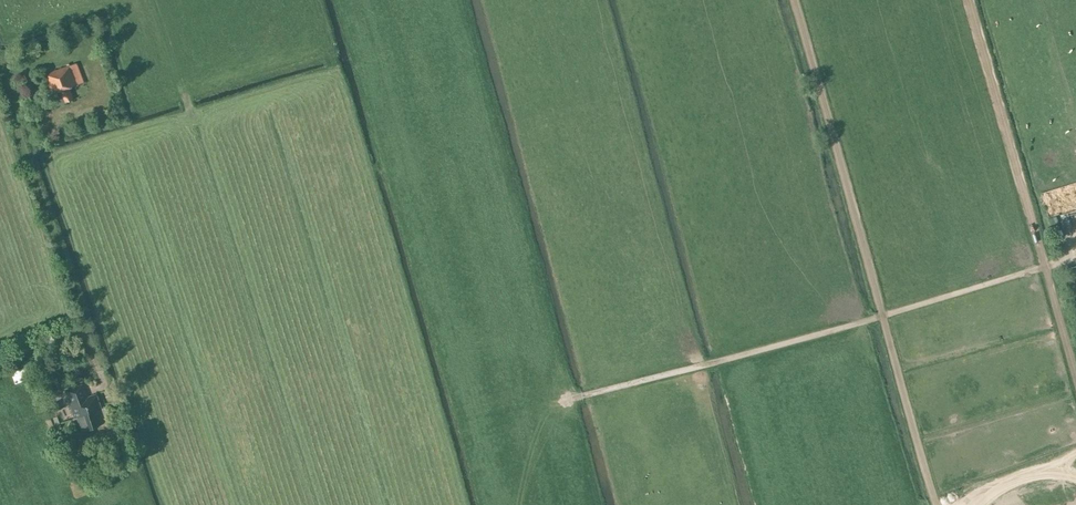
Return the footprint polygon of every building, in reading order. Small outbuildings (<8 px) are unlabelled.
[(69,88),(84,82),(76,63),(70,65),(69,63),(67,64),(67,66),(45,75),(52,94),(53,93),(58,105),(73,99),(69,88)] [(13,373),(15,383),(29,380),(26,370),(13,373)] [(93,412),(101,409),(96,394),(87,397),(82,384),(65,390),(70,403),(69,403),(74,418),(77,417),(82,431),(88,429),(88,430),(98,427),(93,412)] [(57,403),(47,407),(49,413),(59,409),(57,403)]
